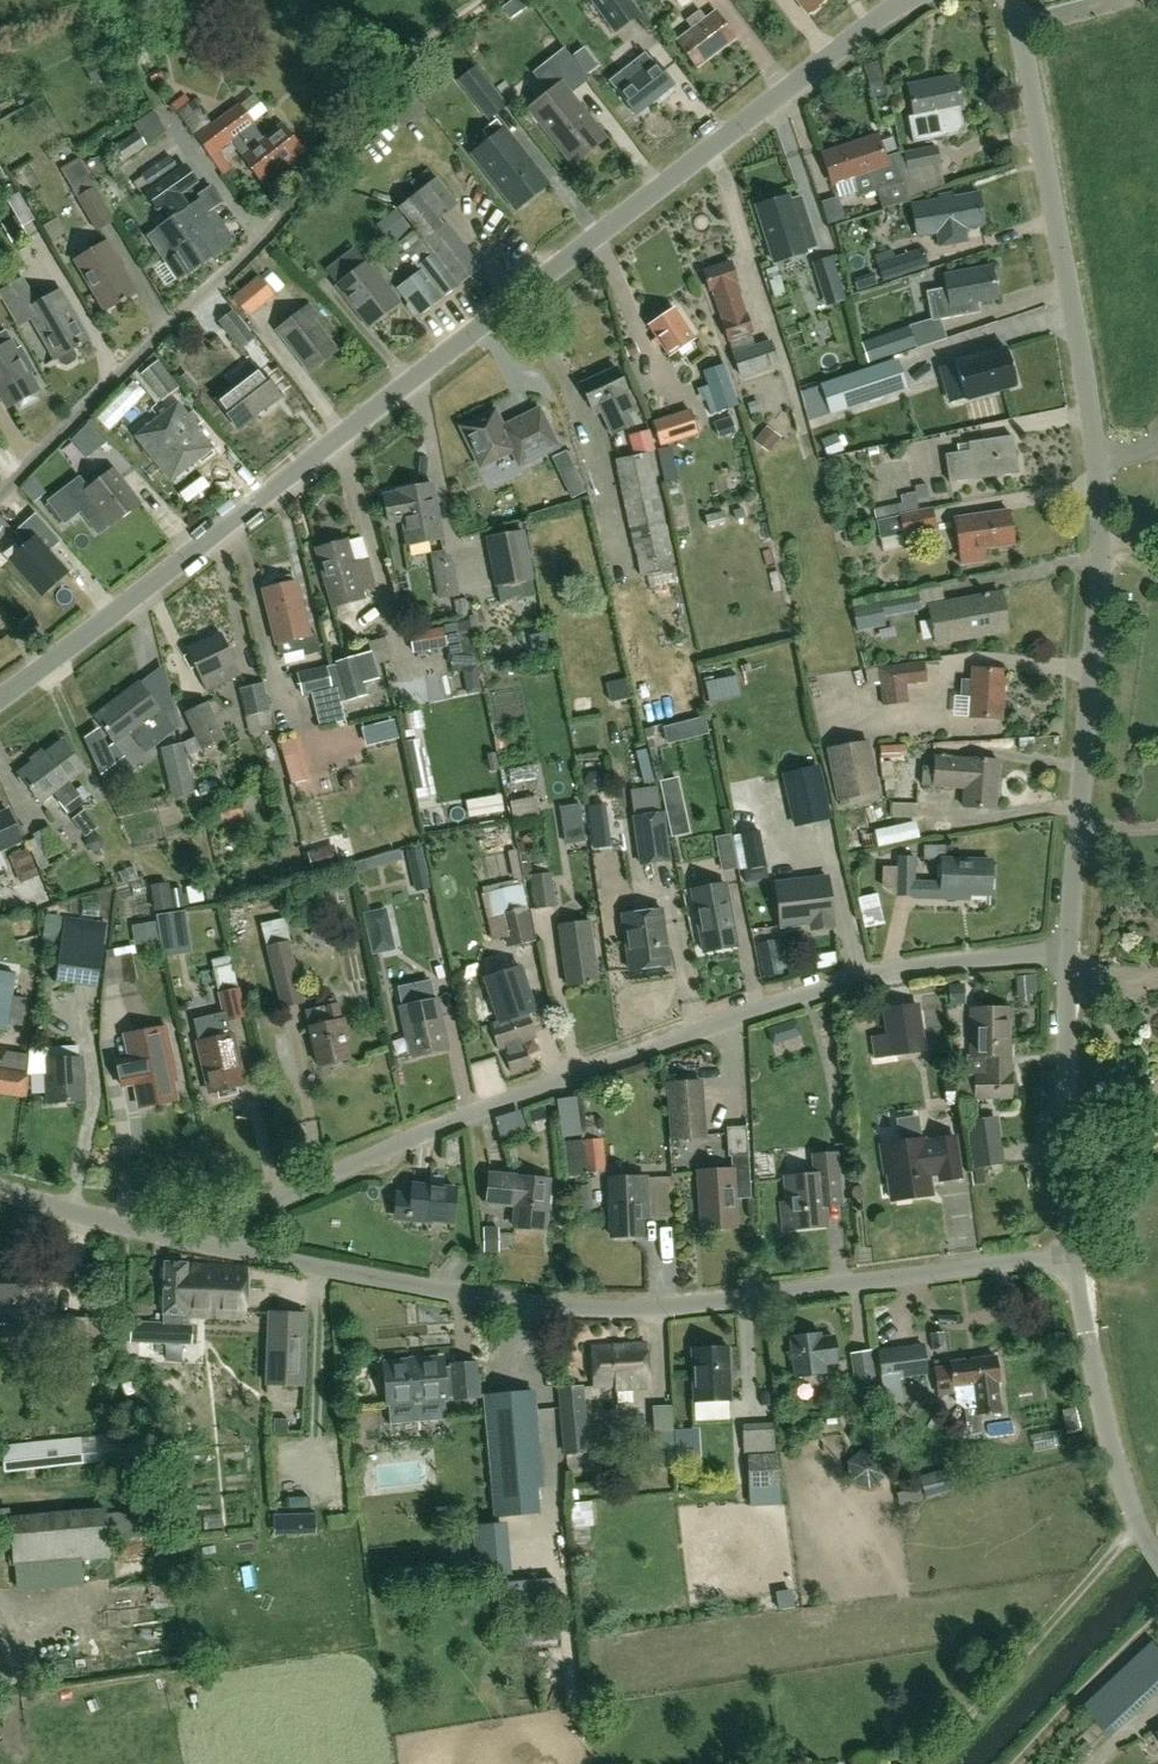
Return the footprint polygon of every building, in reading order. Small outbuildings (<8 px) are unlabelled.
[(522,0),(513,0),(501,9),(509,20),(527,8),(522,0)] [(632,0),(590,0),(613,32),(634,17),(643,30),(648,27),(640,15),(642,14),(632,0)] [(806,14),(824,0),(796,0),(806,14)] [(678,42),(696,67),(735,38),(716,13),(707,20),(699,11),(686,21),(693,31),(678,42)] [(635,116),(674,85),(654,60),(645,49),(607,80),(615,90),(635,116)] [(507,106),(477,66),(458,80),(489,121),(507,106)] [(962,109),(956,77),(909,86),(915,116),(909,117),(914,143),(958,134),(963,126),(960,110),(962,109)] [(561,83),(528,109),(572,165),(601,142),(574,108),(579,105),(561,83)] [(193,97),(176,110),(193,132),(210,119),(193,97)] [(303,151),(282,125),(264,139),(252,125),(254,124),(238,103),(193,137),(222,175),(231,169),(223,158),(236,149),(262,183),(303,151)] [(513,138),(504,127),(471,153),(515,209),(544,187),(509,142),(513,138)] [(122,161),(145,146),(136,133),(113,149),(122,161)] [(884,157),(877,136),(821,154),(832,185),(854,178),(860,197),(876,191),(882,209),(909,201),(899,152),(884,157)] [(907,171),(940,164),(936,145),(903,152),(907,171)] [(60,168),(95,231),(113,222),(78,158),(60,168)] [(419,316),(481,269),(445,223),(443,225),(438,219),(457,205),(436,177),(435,178),(426,169),(408,183),(417,192),(397,208),(414,229),(412,231),(395,209),(375,224),(385,238),(390,235),(397,245),(399,243),(421,271),(398,289),(419,316)] [(144,193),(151,188),(143,176),(134,183),(142,195),(144,193)] [(151,188),(144,193),(156,210),(161,207),(170,220),(146,236),(176,279),(231,242),(210,211),(222,203),(210,186),(197,195),(200,199),(188,207),(168,177),(151,188)] [(984,225),(978,194),(912,206),(917,237),(937,233),(939,246),(967,241),(965,229),(984,225)] [(756,207),(774,262),(805,252),(801,238),(812,235),(805,214),(795,218),(788,197),(756,207)] [(266,222),(261,206),(245,210),(250,226),(266,222)] [(25,233),(21,228),(15,218),(3,225),(12,241),(25,233)] [(107,241),(75,260),(105,310),(137,291),(107,241)] [(403,263),(391,248),(381,256),(393,271),(403,263)] [(881,281),(928,266),(922,248),(895,257),(892,249),(873,255),(881,281)] [(844,284),(833,253),(820,257),(821,260),(812,264),(825,302),(836,299),(832,288),(844,284)] [(270,258),(259,266),(273,283),(283,274),(270,258)] [(713,291),(729,340),(752,333),(735,283),(737,282),(730,262),(703,271),(710,292),(713,291)] [(398,302),(367,263),(336,287),(367,327),(398,302)] [(997,299),(992,267),(944,275),(947,288),(926,291),(932,321),(980,312),(978,302),(997,299)] [(248,317),(275,295),(258,275),(231,297),(248,317)] [(55,359),(57,358),(61,364),(66,366),(74,361),(76,356),(72,349),(88,340),(65,299),(60,291),(37,304),(22,279),(0,292),(19,325),(31,318),(55,359)] [(277,330),(309,372),(336,351),(314,321),(319,317),(309,305),(277,330)] [(668,356),(695,338),(675,308),(648,326),(668,356)] [(255,338),(232,309),(216,322),(239,351),(255,338)] [(909,326),(859,343),(866,363),(916,346),(909,326)] [(16,403),(35,392),(31,386),(36,383),(27,368),(32,365),(27,356),(22,358),(11,339),(0,346),(0,400),(1,403),(12,397),(16,403)] [(770,341),(733,353),(740,376),(778,363),(770,341)] [(624,347),(628,356),(638,352),(635,343),(624,347)] [(1017,390),(1006,350),(955,364),(965,404),(1017,390)] [(906,387),(896,358),(820,383),(829,413),(906,387)] [(179,387),(157,360),(139,374),(161,401),(179,387)] [(738,406),(724,363),(702,371),(706,384),(695,388),(700,402),(704,400),(709,416),(738,406)] [(216,401),(237,428),(278,396),(253,364),(242,373),(245,378),(216,401)] [(616,368),(581,384),(592,408),(597,405),(611,436),(632,426),(626,413),(635,408),(616,368)] [(145,390),(134,379),(99,416),(99,417),(99,418),(108,427),(109,426),(110,427),(145,390)] [(801,393),(786,396),(789,415),(804,412),(801,393)] [(1045,399),(1045,409),(1068,409),(1067,399),(1045,399)] [(758,400),(747,403),(750,413),(761,410),(758,400)] [(1006,419),(1031,415),(1030,405),(1004,409),(1006,419)] [(660,447),(698,434),(689,408),(651,421),(660,447)] [(494,411),(461,427),(481,467),(513,452),(520,465),(556,447),(539,410),(502,428),(494,411)] [(211,449),(184,413),(169,425),(162,416),(136,436),(161,469),(173,459),(182,471),(211,449)] [(87,424),(72,440),(85,458),(105,443),(87,424)] [(755,440),(769,451),(780,436),(766,425),(755,440)] [(672,570),(649,452),(653,451),(650,433),(629,437),(633,456),(616,459),(639,577),(672,570)] [(835,434),(820,440),(827,457),(842,451),(835,434)] [(949,482),(1018,473),(1013,436),(968,442),(969,443),(963,444),(964,451),(946,454),(949,482)] [(881,465),(877,446),(866,449),(870,467),(881,465)] [(678,481),(671,447),(658,450),(665,484),(678,481)] [(559,474),(573,467),(566,451),(552,458),(559,474)] [(97,536),(139,504),(112,469),(88,488),(79,477),(47,502),(64,524),(80,512),(97,536)] [(502,496),(525,485),(516,469),(494,480),(502,496)] [(873,509),(874,519),(918,510),(917,504),(931,501),(927,483),(913,486),(914,491),(900,494),(902,502),(873,509)] [(403,521),(407,545),(442,539),(432,484),(397,491),(397,493),(383,496),(389,523),(403,521)] [(765,502),(752,503),(753,527),(766,527),(765,502)] [(918,510),(874,519),(879,539),(903,534),(903,536),(936,529),(931,507),(918,510)] [(1009,511),(955,519),(960,553),(961,566),(986,562),(984,549),(1013,545),(1009,511)] [(723,512),(705,516),(707,526),(726,521),(723,512)] [(66,576),(42,549),(55,538),(34,514),(12,534),(15,538),(25,549),(9,564),(40,599),(66,576)] [(1,538),(9,530),(0,519),(0,537),(1,538)] [(533,580),(524,530),(485,538),(495,587),(497,587),(500,602),(534,595),(531,581),(533,580)] [(315,550),(333,608),(364,599),(362,590),(375,586),(367,561),(354,564),(347,541),(315,550)] [(446,565),(443,552),(432,554),(439,597),(457,594),(452,564),(446,565)] [(264,591),(276,644),(309,636),(296,583),(264,591)] [(989,595),(944,603),(929,606),(931,616),(936,644),(1008,631),(1001,593),(989,595)] [(918,595),(890,600),(893,615),(921,610),(921,608),(918,595)] [(413,617),(408,597),(400,599),(405,619),(413,617)] [(858,631),(885,626),(880,602),(853,606),(858,631)] [(443,627),(408,633),(411,653),(446,647),(448,655),(462,652),(456,622),(443,625),(443,627)] [(529,637),(532,652),(549,649),(546,633),(529,637)] [(239,676),(220,634),(186,649),(201,681),(206,691),(239,676)] [(379,679),(371,650),(331,661),(339,690),(343,689),(346,701),(367,696),(363,683),(379,679)] [(835,671),(858,666),(855,654),(832,659),(835,671)] [(876,667),(882,706),(909,703),(906,685),(927,682),(924,661),(876,667)] [(326,666),(296,673),(302,696),(316,692),(319,704),(338,699),(335,687),(331,688),(326,666)] [(969,718),(1001,720),(1004,672),(972,670),(972,681),(961,680),(960,697),(971,698),(969,718)] [(623,681),(606,684),(610,703),(627,699),(623,681)] [(138,683),(94,717),(115,744),(130,732),(146,753),(178,729),(171,703),(158,709),(138,683)] [(274,730),(263,683),(238,688),(249,735),(274,730)] [(225,739),(208,701),(183,713),(194,737),(183,742),(193,762),(200,758),(197,752),(225,739)] [(912,721),(911,708),(885,709),(885,722),(912,721)] [(413,730),(410,714),(400,715),(403,732),(413,730)] [(677,724),(681,741),(708,734),(704,717),(677,724)] [(310,779),(299,736),(279,742),(290,784),(310,779)] [(429,786),(419,739),(405,742),(415,789),(429,786)] [(825,748),(836,801),(838,801),(839,807),(849,805),(847,799),(880,792),(870,739),(825,748)] [(63,742),(20,774),(41,802),(54,793),(61,802),(69,813),(84,801),(84,800),(89,796),(82,785),(76,790),(69,780),(83,769),(63,742)] [(194,793),(182,742),(159,747),(171,798),(194,793)] [(931,743),(879,746),(879,759),(891,758),(891,762),(905,762),(905,758),(932,756),(931,743)] [(500,755),(501,771),(529,770),(529,754),(500,755)] [(996,808),(999,762),(934,757),(934,767),(922,766),(920,786),(966,789),(965,806),(996,808)] [(781,775),(794,829),(809,825),(802,798),(824,792),(817,765),(781,775)] [(602,776),(596,772),(589,773),(585,779),(586,786),(592,790),(599,789),(603,783),(602,776)] [(661,791),(665,810),(684,806),(678,778),(659,782),(661,791)] [(582,815),(579,793),(561,795),(562,803),(559,804),(561,818),(582,815)] [(727,814),(756,813),(755,793),(726,795),(727,814)] [(502,812),(499,796),(465,802),(467,817),(502,812)] [(539,818),(535,797),(509,802),(513,823),(539,818)] [(221,822),(244,817),(240,800),(217,805),(221,822)] [(21,839),(9,812),(0,816),(0,848),(21,839)] [(669,861),(662,814),(634,818),(640,865),(669,861)] [(952,821),(939,820),(938,832),(952,833),(952,821)] [(710,824),(715,851),(729,849),(724,822),(710,824)] [(62,851),(49,826),(32,835),(33,838),(25,842),(40,871),(50,866),(46,859),(62,851)] [(767,865),(761,830),(734,835),(740,870),(767,865)] [(101,841),(98,836),(91,836),(86,839),(86,845),(89,850),(95,851),(100,848),(101,841)] [(312,872),(341,863),(335,844),(306,853),(312,872)] [(915,897),(971,900),(971,893),(989,894),(991,861),(947,859),(947,846),(923,845),(923,859),(943,860),(942,884),(915,883),(917,858),(898,857),(897,894),(915,895),(915,897)] [(407,851),(415,891),(429,888),(421,848),(407,851)] [(529,875),(534,909),(556,906),(551,872),(529,875)] [(827,878),(775,884),(781,928),(811,924),(811,930),(833,928),(827,878)] [(150,885),(154,912),(187,906),(185,894),(182,895),(181,887),(170,889),(169,882),(150,885)] [(217,898),(213,882),(203,884),(207,900),(217,898)] [(535,942),(522,884),(480,893),(491,941),(503,938),(506,948),(535,942)] [(703,953),(737,946),(725,885),(691,891),(703,953)] [(883,923),(877,893),(857,897),(864,928),(883,923)] [(31,903),(15,907),(18,921),(34,917),(31,903)] [(661,910),(622,916),(630,971),(669,966),(661,910)] [(386,952),(377,911),(364,913),(373,955),(386,952)] [(186,932),(183,913),(155,917),(158,936),(161,957),(189,953),(186,932)] [(96,988),(106,922),(65,915),(54,981),(96,988)] [(55,953),(59,918),(46,917),(41,951),(55,953)] [(132,927),(135,945),(157,941),(154,923),(132,927)] [(589,923),(558,927),(566,986),(597,982),(589,923)] [(109,960),(126,959),(126,974),(134,973),(133,932),(108,933),(109,960)] [(344,938),(353,975),(372,970),(363,933),(344,938)] [(304,1003),(289,940),(264,946),(280,1009),(304,1003)] [(219,991),(238,987),(230,955),(211,960),(219,991)] [(782,974),(779,957),(761,961),(764,978),(782,974)] [(485,978),(499,1021),(490,1024),(498,1049),(505,1047),(507,1052),(503,1053),(509,1073),(531,1065),(525,1047),(522,1048),(520,1042),(536,1037),(528,1012),(524,1013),(510,970),(485,978)] [(7,1030),(15,974),(0,972),(0,1029),(7,1030)] [(1016,977),(1017,993),(1029,992),(1036,992),(1035,976),(1016,977)] [(962,1003),(961,984),(948,985),(949,1004),(962,1003)] [(219,993),(226,1022),(244,1018),(237,989),(219,993)] [(447,1050),(436,1000),(401,1008),(408,1041),(410,1040),(413,1057),(447,1050)] [(926,1051),(920,1003),(881,1008),(885,1034),(869,1036),(872,1059),(926,1051)] [(305,1012),(318,1066),(349,1059),(344,1038),(348,1037),(344,1020),(342,1020),(338,1004),(305,1012)] [(560,1008),(534,1006),(533,1024),(559,1026),(560,1008)] [(971,1008),(970,1054),(965,1055),(965,1076),(957,1076),(958,1098),(975,1098),(1012,1098),(1012,1078),(1013,1078),(1013,1073),(1012,1073),(1012,1008),(971,1008)] [(772,1045),(786,1040),(781,1025),(767,1029),(772,1045)] [(117,1062),(121,1087),(135,1084),(140,1107),(175,1100),(172,1081),(176,1081),(165,1027),(126,1035),(131,1059),(117,1062)] [(233,1035),(198,1043),(209,1093),(218,1091),(220,1098),(236,1094),(235,1087),(244,1085),(242,1078),(233,1035)] [(82,1058),(79,1059),(78,1045),(47,1047),(48,1060),(45,1060),(48,1103),(84,1101),(82,1058)] [(24,1097),(28,1073),(25,1072),(27,1054),(5,1051),(0,1060),(0,1094),(24,1097)] [(707,1138),(703,1080),(666,1083),(670,1141),(707,1138)] [(575,1084),(577,1102),(593,1100),(590,1082),(575,1084)] [(955,1104),(953,1092),(945,1093),(946,1106),(955,1104)] [(546,1122),(543,1110),(531,1114),(534,1126),(546,1122)] [(964,1120),(973,1176),(1001,1171),(1000,1165),(1005,1164),(997,1115),(964,1120)] [(563,1142),(566,1176),(585,1174),(586,1184),(604,1183),(603,1171),(605,1171),(601,1125),(579,1127),(580,1140),(563,1142)] [(698,1173),(701,1230),(738,1228),(736,1200),(751,1199),(749,1156),(747,1126),(725,1127),(727,1157),(730,1157),(730,1171),(698,1173)] [(889,1174),(893,1202),(927,1197),(932,1191),(930,1175),(940,1173),(940,1176),(961,1173),(956,1138),(925,1143),(925,1140),(882,1146),(886,1175),(889,1174)] [(395,1215),(413,1217),(413,1223),(430,1224),(430,1219),(453,1222),(456,1189),(431,1186),(436,1146),(435,1146),(430,1190),(414,1188),(418,1148),(417,1148),(412,1196),(398,1194),(395,1215)] [(783,1232),(826,1227),(824,1207),(840,1206),(835,1156),(811,1158),(813,1176),(784,1179),(787,1205),(781,1205),(783,1232)] [(522,1173),(520,1163),(510,1165),(512,1175),(522,1173)] [(545,1230),(549,1181),(490,1175),(487,1203),(517,1206),(515,1227),(545,1230)] [(937,1178),(942,1202),(957,1199),(951,1175),(937,1178)] [(610,1179),(612,1238),(642,1237),(641,1219),(648,1219),(647,1178),(610,1179)] [(498,1254),(497,1229),(483,1230),(483,1254),(498,1254)] [(188,1264),(166,1263),(164,1325),(132,1324),(131,1343),(191,1345),(192,1326),(184,1325),(185,1314),(244,1317),(246,1268),(188,1266),(188,1264)] [(62,1336),(62,1345),(87,1345),(103,1345),(103,1320),(88,1320),(88,1318),(62,1318),(62,1322),(50,1321),(51,1290),(43,1290),(43,1289),(0,1289),(0,1327),(5,1327),(5,1336),(42,1337),(42,1336),(62,1336)] [(306,1315),(270,1313),(267,1385),(304,1386),(306,1315)] [(931,1335),(933,1350),(946,1348),(945,1333),(931,1335)] [(795,1378),(826,1374),(825,1365),(838,1363),(834,1337),(822,1339),(822,1336),(790,1340),(795,1378)] [(646,1345),(591,1349),(594,1387),(616,1385),(616,1391),(649,1389),(646,1345)] [(922,1345),(879,1350),(885,1403),(900,1401),(898,1377),(926,1373),(922,1345)] [(727,1346),(692,1348),(694,1402),(730,1400),(727,1346)] [(879,1401),(870,1350),(850,1353),(858,1405),(879,1401)] [(937,1382),(939,1396),(954,1394),(955,1403),(964,1409),(973,1408),(974,1415),(1001,1412),(997,1382),(1000,1382),(996,1357),(950,1363),(953,1380),(937,1382)] [(479,1397),(476,1364),(452,1366),(452,1368),(443,1369),(442,1359),(385,1364),(389,1405),(479,1397)] [(589,1453),(583,1385),(557,1387),(563,1455),(589,1453)] [(496,1515),(536,1512),(534,1488),(542,1487),(533,1392),(486,1396),(496,1515)] [(660,1416),(659,1395),(646,1395),(647,1417),(660,1416)] [(732,1414),(733,1439),(764,1437),(763,1412),(732,1414)] [(288,1419),(273,1419),(273,1433),(288,1433),(288,1419)] [(675,1468),(673,1430),(654,1431),(655,1469),(675,1468)] [(3,1472),(147,1458),(145,1431),(1,1445),(3,1472)] [(868,1490),(885,1477),(882,1456),(862,1449),(846,1463),(849,1482),(868,1490)] [(749,1457),(750,1490),(778,1489),(777,1456),(749,1457)] [(949,1468),(918,1476),(924,1498),(954,1491),(949,1468)] [(703,1475),(685,1469),(681,1483),(699,1488),(703,1475)] [(919,1488),(896,1492),(898,1503),(921,1498),(919,1488)] [(593,1525),(591,1500),(570,1502),(573,1527),(593,1525)] [(10,1517),(9,1508),(0,1509),(0,1549),(13,1548),(17,1592),(84,1586),(82,1560),(109,1558),(107,1539),(137,1536),(135,1510),(106,1513),(105,1509),(10,1517)] [(302,1513),(303,1534),(316,1534),(316,1513),(302,1513)] [(503,1528),(474,1531),(480,1586),(509,1583),(503,1528)] [(155,1541),(132,1547),(136,1563),(159,1557),(155,1541)] [(501,1614),(557,1609),(555,1581),(499,1585),(501,1614)] [(791,1594),(777,1596),(779,1612),(793,1610),(791,1594)] [(559,1620),(492,1627),(494,1650),(533,1646),(533,1642),(561,1639),(559,1620)]
